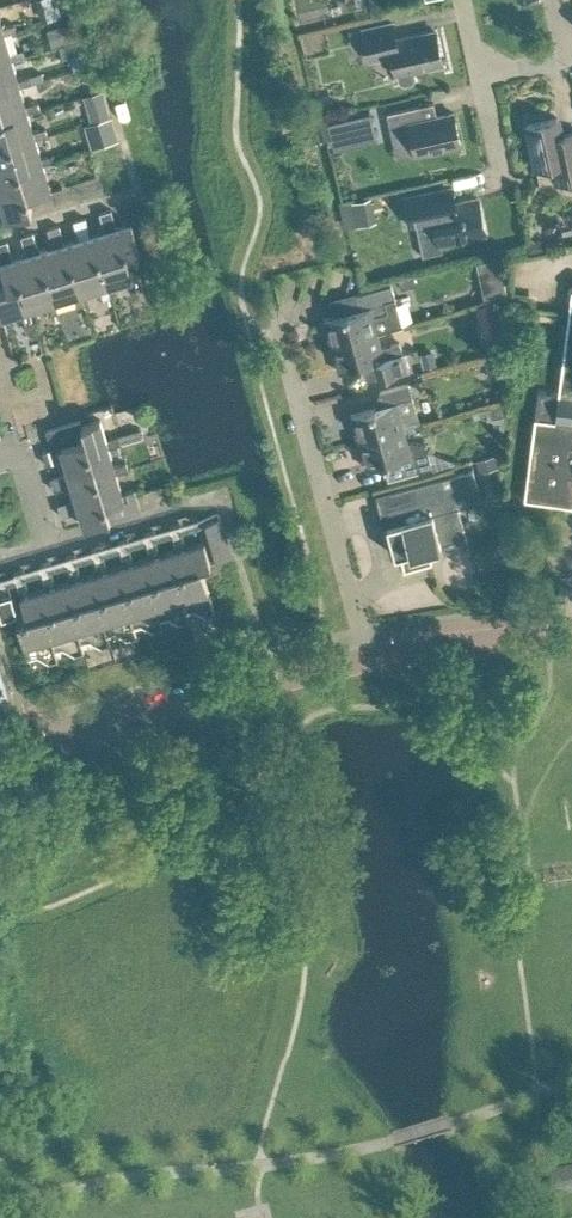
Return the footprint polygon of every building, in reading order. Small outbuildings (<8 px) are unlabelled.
[(0,17),(0,33),(4,32),(16,28),(14,21),(2,25),(0,17)] [(394,36),(391,19),(361,26),(368,56),(390,52),(395,71),(396,70),(398,78),(402,81),(410,79),(413,75),(411,67),(441,60),(434,28),(394,36)] [(12,58),(24,54),(22,47),(10,51),(4,32),(0,33),(0,61),(12,58)] [(62,56),(77,51),(73,38),(71,39),(58,43),(62,56)] [(20,84),(32,80),(30,73),(18,77),(12,58),(0,61),(0,89),(20,84)] [(27,110),(39,106),(37,99),(25,103),(20,84),(0,89),(0,132),(7,130),(3,116),(27,110)] [(111,114),(112,114),(105,88),(85,94),(92,119),(111,114)] [(432,100),(385,110),(388,124),(395,155),(414,151),(459,141),(452,109),(435,113),(432,100)] [(330,118),(334,138),(377,128),(372,109),(330,118)] [(35,136),(47,132),(45,126),(33,129),(27,110),(3,116),(7,130),(0,132),(0,160),(15,156),(11,142),(35,136)] [(111,114),(92,119),(99,142),(118,137),(111,114)] [(556,115),(525,122),(535,165),(552,161),(556,180),(571,176),(571,130),(560,133),(556,115)] [(35,136),(11,142),(15,156),(0,160),(0,189),(23,182),(19,168),(43,162),(41,155),(35,136)] [(0,189),(0,198),(5,216),(31,209),(27,195),(62,185),(60,178),(48,181),(43,162),(19,168),(23,182),(0,189)] [(456,199),(453,183),(403,194),(409,222),(432,217),(437,240),(484,230),(476,195),(456,199)] [(376,195),(343,198),(345,220),(378,216),(376,195)] [(103,223),(115,219),(111,207),(99,210),(103,223)] [(77,230),(88,227),(85,214),(73,218),(77,230)] [(169,236),(166,219),(153,221),(156,238),(169,236)] [(98,257),(106,282),(125,276),(129,288),(136,286),(130,266),(125,251),(139,247),(131,221),(105,228),(112,253),(98,257)] [(51,238),(62,235),(59,222),(47,226),(51,238)] [(110,294),(106,282),(98,257),(112,253),(105,228),(78,236),(86,262),(72,266),(80,290),(99,284),(103,296),(110,294)] [(24,246),(36,243),(33,230),(21,234),(24,246)] [(84,302),(80,290),(72,266),(86,262),(78,236),(52,244),(60,270),(46,274),(54,298),(73,292),(77,304),(84,302)] [(527,237),(530,250),(542,247),(542,243),(530,236),(527,237)] [(10,250),(7,238),(0,240),(0,253),(10,250)] [(58,310),(54,298),(46,274),(60,270),(52,244),(26,252),(33,278),(19,282),(28,305),(47,300),(51,312),(58,310)] [(28,305),(19,282),(33,278),(26,252),(0,260),(0,261),(7,285),(0,287),(0,311),(1,314),(21,307),(25,319),(32,317),(28,305)] [(507,253),(484,252),(483,289),(506,290),(507,253)] [(416,282),(412,271),(397,275),(400,286),(416,282)] [(568,309),(558,390),(538,387),(524,496),(571,503),(571,281),(568,309)] [(330,342),(375,329),(401,322),(390,282),(351,292),(355,306),(323,316),(330,342)] [(483,328),(501,328),(502,297),(483,297),(483,328)] [(375,329),(330,342),(338,368),(370,359),(374,374),(408,364),(404,350),(402,350),(399,340),(380,346),(375,329)] [(419,350),(422,364),(435,361),(432,347),(419,350)] [(505,372),(501,353),(484,357),(488,376),(505,372)] [(382,402),(350,411),(357,438),(402,425),(418,421),(407,380),(378,388),(382,402)] [(504,398),(471,406),(474,416),(484,413),(494,415),(494,432),(502,432),(504,398)] [(107,443),(108,444),(120,441),(120,440),(118,434),(106,437),(100,417),(81,422),(80,417),(46,427),(52,447),(42,449),(45,461),(64,456),(68,469),(93,462),(89,448),(107,443)] [(402,425),(357,438),(364,464),(383,459),(388,476),(401,472),(430,464),(426,447),(424,442),(411,438),(406,440),(402,425)] [(142,427),(118,434),(120,440),(120,441),(121,443),(145,436),(142,427)] [(114,463),(108,444),(107,443),(89,448),(93,462),(68,469),(75,496),(101,488),(97,475),(115,469),(116,470),(128,467),(126,460),(114,463)] [(476,467),(496,461),(493,449),(473,455),(476,467)] [(481,498),(472,466),(392,489),(391,487),(376,491),(394,552),(398,551),(403,567),(431,559),(426,543),(439,540),(441,544),(466,536),(457,505),(481,498)] [(121,490),(116,470),(115,469),(97,475),(101,488),(75,496),(84,523),(139,506),(133,486),(121,490)] [(53,487),(65,484),(62,472),(50,475),(53,487)] [(61,513),(73,510),(70,498),(57,501),(61,513)] [(215,558),(231,554),(220,515),(204,520),(215,558)] [(172,532),(181,529),(179,520),(169,523),(172,532)] [(146,540),(155,537),(153,528),(143,531),(146,540)] [(120,548),(129,545),(127,536),(117,538),(120,548)] [(26,614),(16,616),(27,655),(37,652),(48,658),(48,659),(57,656),(55,647),(63,644),(74,650),(74,651),(83,648),(81,639),(89,636),(100,642),(100,643),(110,640),(107,631),(115,629),(126,634),(126,635),(136,632),(133,623),(141,621),(152,626),(152,627),(162,625),(159,616),(167,613),(178,619),(178,620),(188,617),(185,608),(193,605),(204,611),(205,612),(214,609),(200,563),(210,560),(203,538),(19,592),(26,614)] [(94,555),(103,553),(100,543),(91,546),(94,555)] [(67,563),(77,560),(74,551),(65,554),(67,563)] [(41,571),(51,568),(48,559),(39,562),(41,571)] [(15,579),(25,576),(22,567),(13,569),(15,579)] [(17,609),(11,588),(0,592),(0,611),(1,614),(17,609)] [(13,693),(10,683),(0,686),(0,696),(13,693)]
